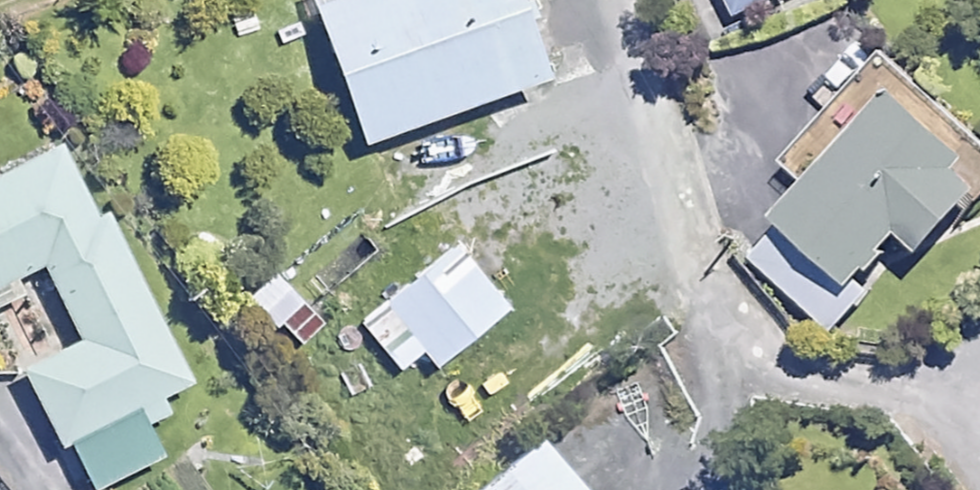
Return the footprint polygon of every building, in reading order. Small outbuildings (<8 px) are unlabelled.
[(516,0),(309,0),(358,141),(543,77),(516,0)] [(739,14),(768,0),(732,0),(739,14)] [(884,48),(739,206),(769,233),(750,254),(833,330),(871,289),(859,278),(892,242),(910,258),(979,181),(979,135),(884,48)] [(20,292),(12,276),(43,259),(83,337),(25,367),(89,489),(160,453),(136,407),(190,379),(102,210),(93,214),(57,144),(0,174),(0,302),(20,292)] [(507,306),(454,243),(360,322),(399,370),(422,350),(435,366),(507,306)] [(325,321),(276,270),(246,298),(296,350),(325,321)] [(537,439),(480,489),(583,489),(537,439)]
